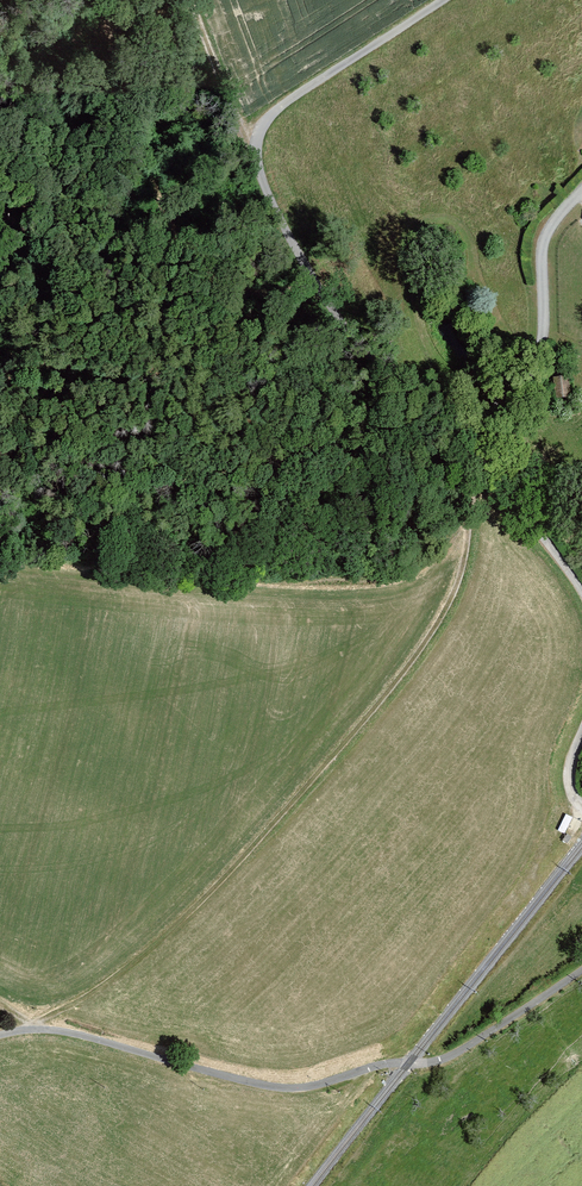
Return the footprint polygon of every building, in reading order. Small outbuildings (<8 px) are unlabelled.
[(555,379),(553,379),(555,400),(570,398),(567,377),(555,379)]
